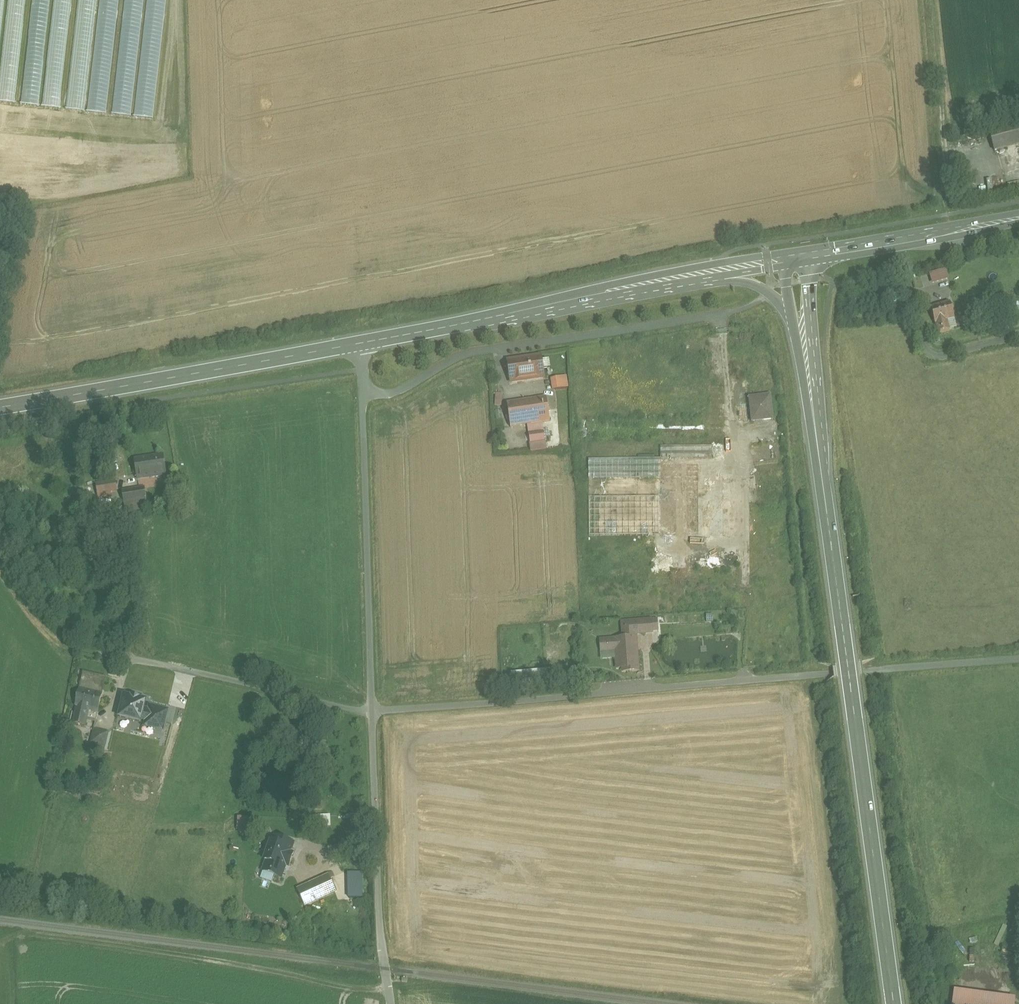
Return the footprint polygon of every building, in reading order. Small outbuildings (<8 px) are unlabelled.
[(1018,144),(1018,121),(990,130),(996,151),(1018,144)] [(1018,192),(1018,181),(1008,183),(1010,193),(1018,192)] [(946,269),(929,273),(932,284),(949,279),(946,269)] [(992,300),(976,304),(980,317),(996,313),(992,300)] [(950,303),(931,308),(935,325),(936,325),(938,334),(950,331),(947,322),(954,320),(950,303)] [(540,357),(504,363),(507,384),(512,383),(543,378),(540,357)] [(567,376),(551,378),(552,390),(568,388),(567,376)] [(770,396),(750,399),(752,423),(773,420),(770,396)] [(527,425),(529,434),(530,444),(532,453),(547,451),(545,442),(542,423),(550,422),(547,399),(507,405),(503,406),(507,428),(527,425)] [(660,458),(589,459),(589,534),(596,534),(655,533),(655,566),(739,566),(738,535),(733,535),(733,500),(724,500),(724,484),(723,484),(723,445),(660,445),(660,458)] [(163,457),(135,461),(138,479),(166,475),(163,457)] [(115,482),(96,485),(98,499),(111,497),(111,492),(117,491),(115,482)] [(145,488),(123,492),(124,504),(147,500),(145,488)] [(651,620),(622,623),(624,638),(615,639),(615,640),(600,641),(601,651),(616,650),(617,669),(623,668),(623,672),(638,670),(636,634),(652,632),(651,620)] [(106,678),(84,674),(83,674),(86,675),(85,680),(82,679),(76,708),(77,708),(73,724),(85,726),(88,717),(86,716),(88,710),(98,712),(106,678)] [(144,710),(145,702),(125,697),(120,718),(141,723),(141,719),(144,710)] [(149,711),(144,710),(141,719),(146,720),(145,726),(163,730),(167,711),(150,707),(149,711)] [(108,733),(95,730),(93,743),(97,744),(96,750),(104,752),(105,745),(108,733)] [(315,827),(330,827),(330,815),(315,815),(315,827)] [(237,817),(236,830),(247,831),(247,818),(237,817)] [(293,844),(275,838),(264,871),(281,878),(286,865),(288,866),(293,854),(290,853),(293,844)] [(323,896),(317,881),(311,884),(318,899),(323,896)] [(311,884),(298,890),(305,905),(318,899),(311,884)] [(956,992),(954,1003),(1014,1003),(1014,999),(956,992)]
